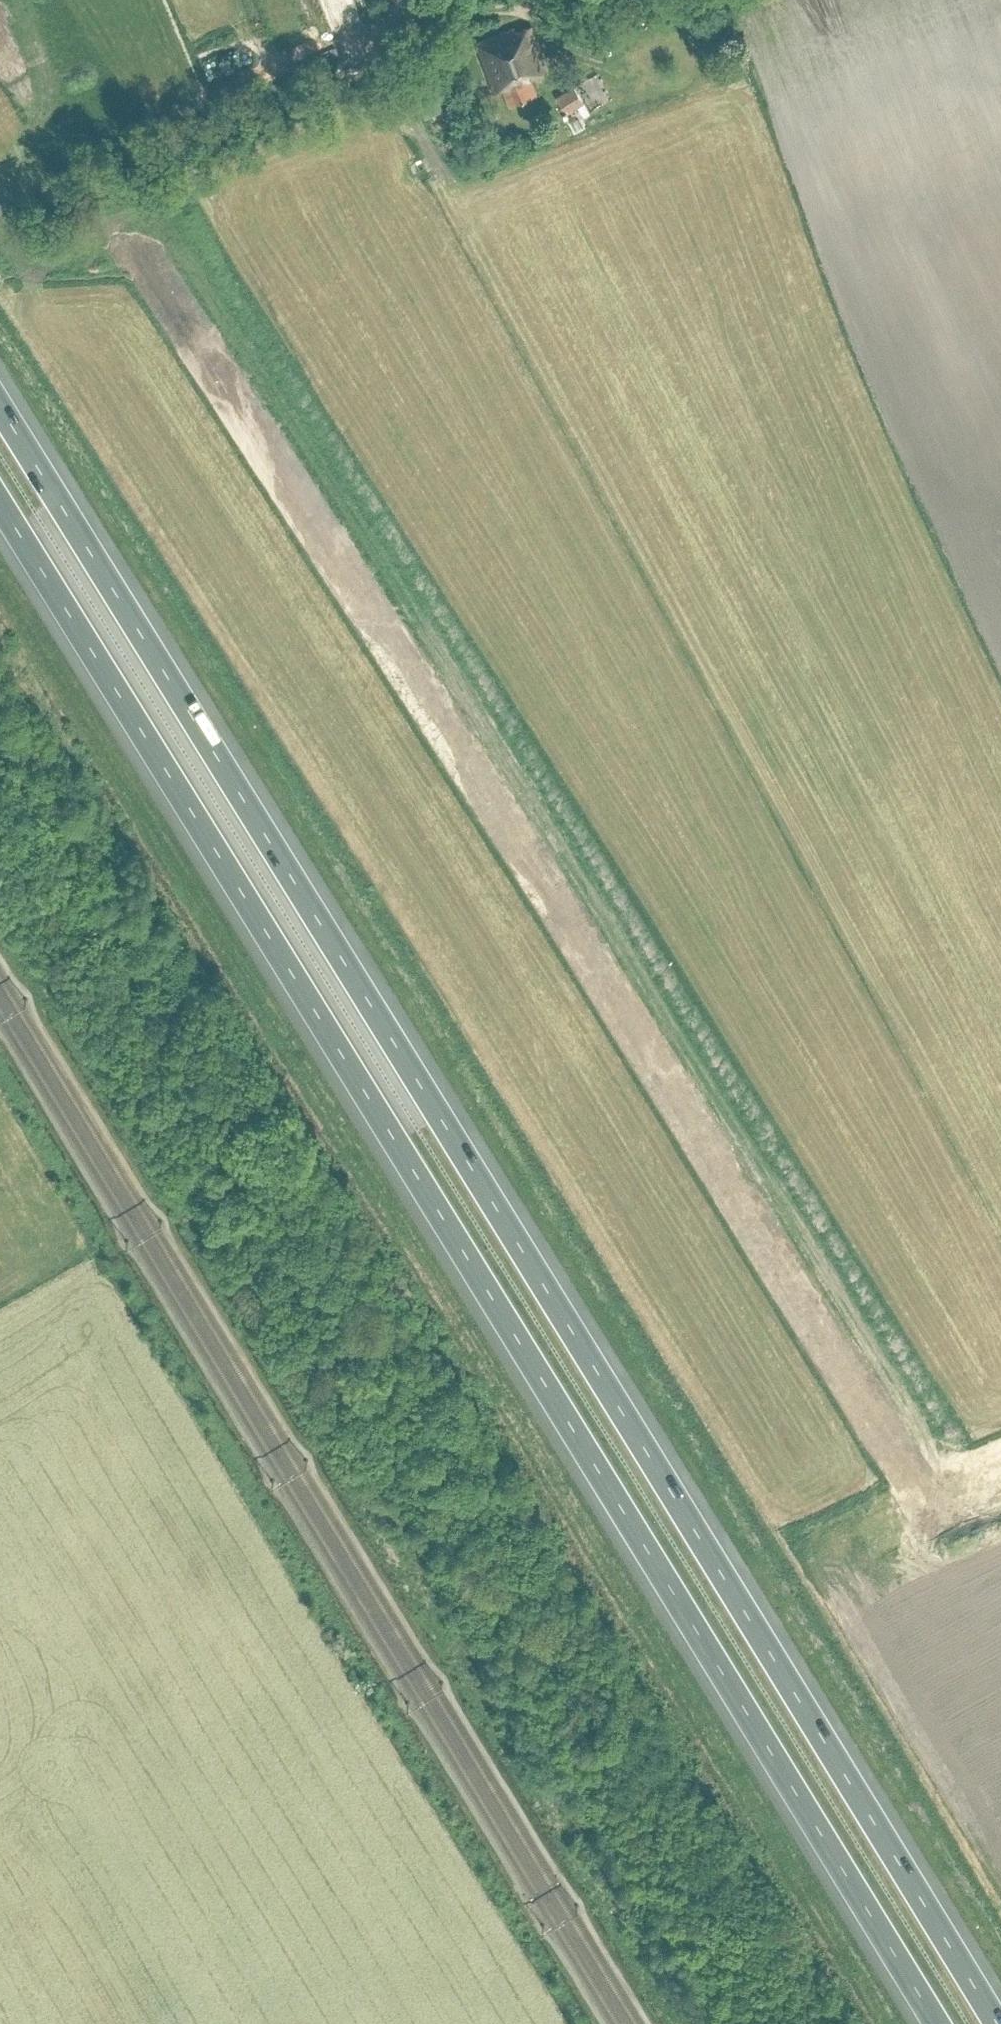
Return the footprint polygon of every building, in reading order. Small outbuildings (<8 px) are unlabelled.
[(514,28),(476,42),(493,91),(501,88),(507,105),(536,94),(530,79),(548,73),(530,27),(515,32),(514,28)] [(583,96),(597,81),(590,74),(576,90),(583,96)] [(571,85),(553,96),(565,112),(582,101),(571,85)]
